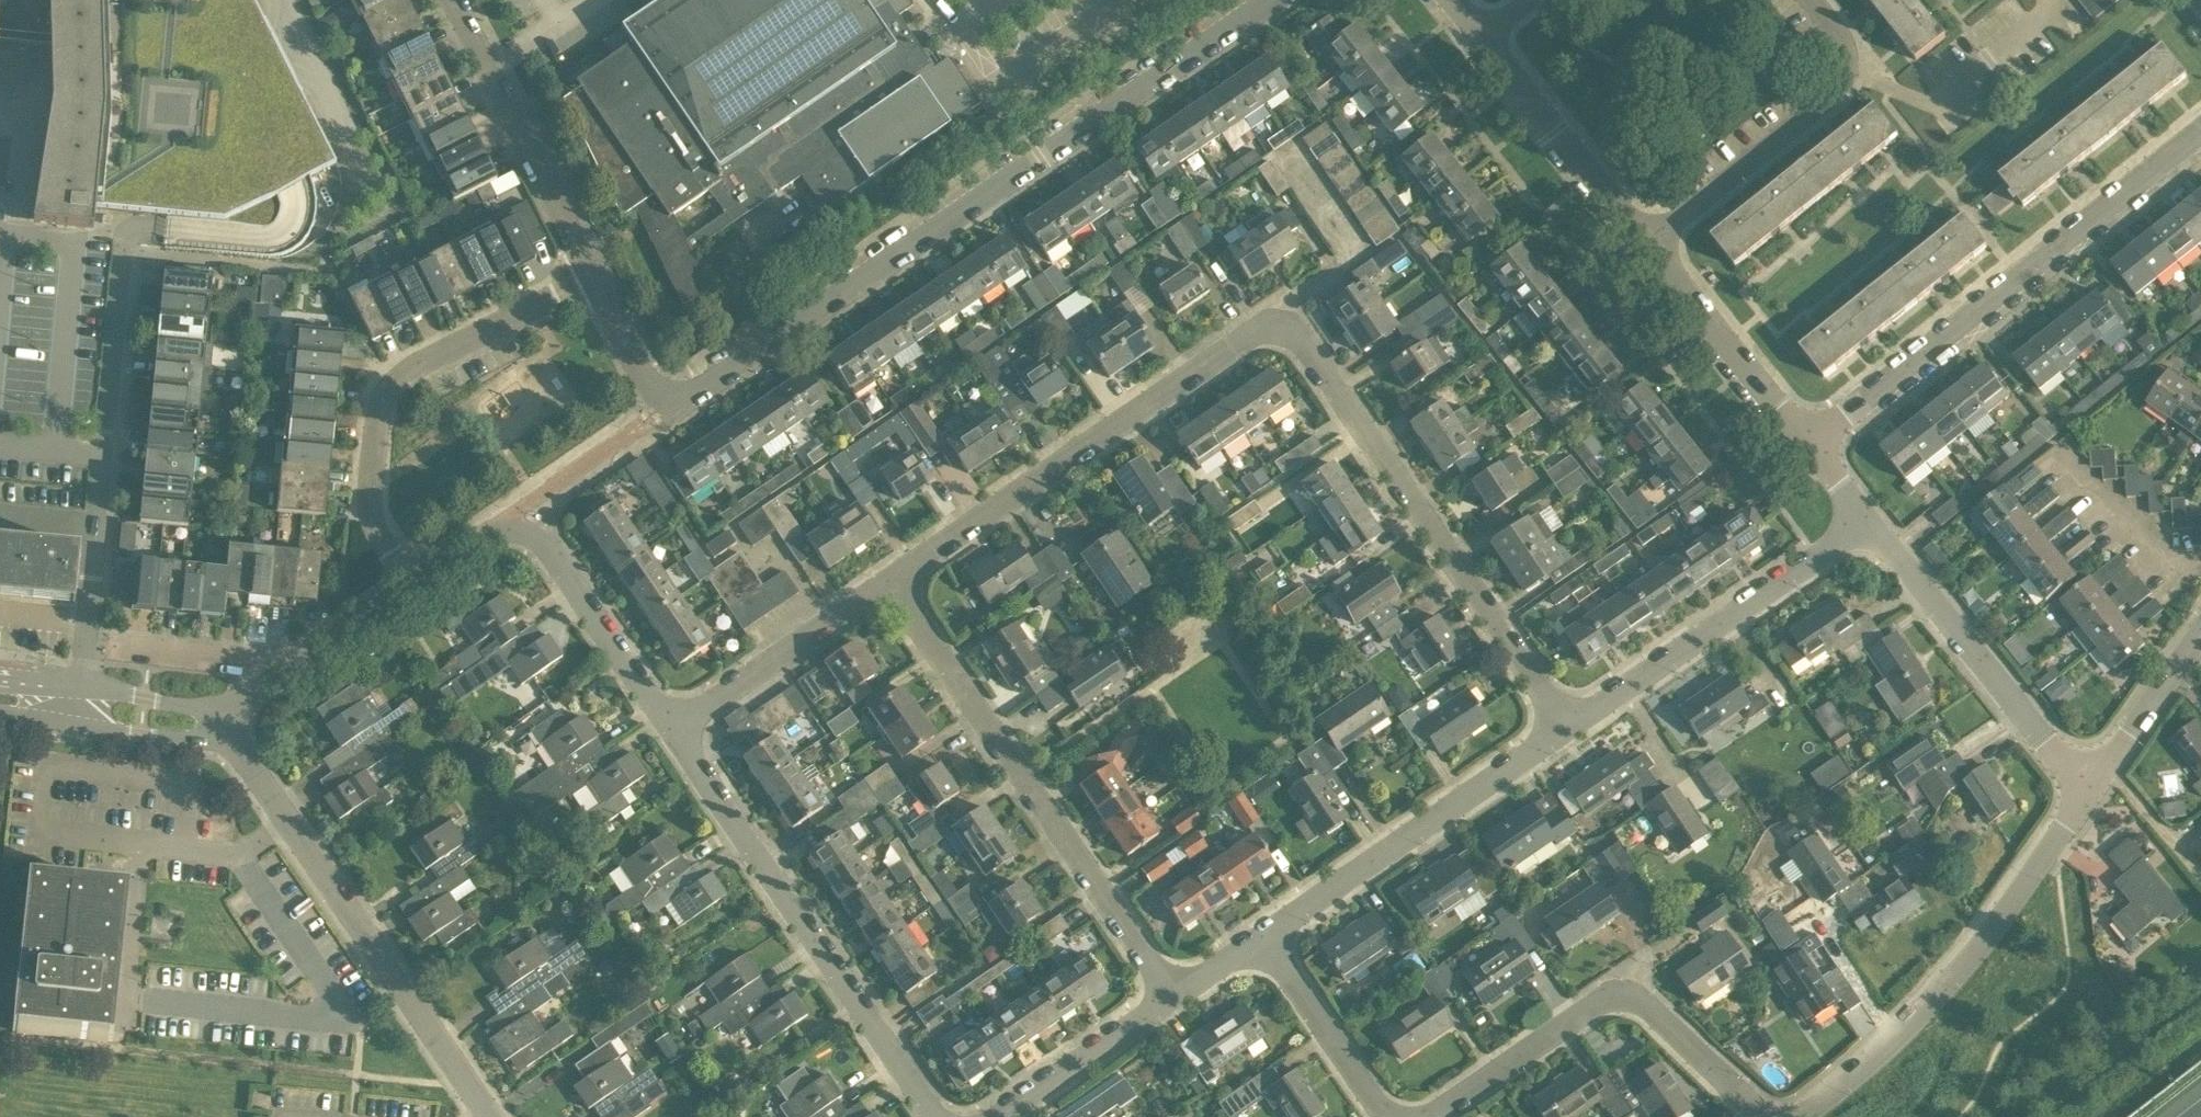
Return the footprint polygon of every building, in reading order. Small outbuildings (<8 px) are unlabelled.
[(50,4),(52,104),(33,225),(56,227),(93,231),(95,209),(224,221),(278,194),(309,178),(336,165),(255,5),(256,0),(50,0),(50,4)] [(361,17),(395,0),(352,0),(361,17)] [(361,17),(371,38),(414,16),(406,0),(395,0),(361,17)] [(673,214),(709,190),(732,223),(801,176),(824,210),(981,103),(949,58),(934,68),(915,43),(898,16),(914,5),(910,0),(661,0),(620,28),(631,44),(575,82),(581,90),(566,101),(621,214),(633,206),(682,305),(710,291),(673,214)] [(1916,0),(1867,0),(1916,61),(1946,37),(1916,0)] [(2085,10),(2097,0),(2077,0),(2085,10)] [(2085,10),(2093,20),(2114,4),(2111,0),(2097,0),(2085,10)] [(343,22),(337,11),(320,20),(326,31),(343,22)] [(414,16),(371,38),(381,58),(424,37),(414,16)] [(1341,71),(1371,47),(1355,26),(1343,35),(1328,16),(1309,31),(1318,41),(1320,39),(1327,48),(1324,50),(1341,71)] [(435,57),(424,37),(381,58),(391,79),(435,57)] [(2163,46),(2081,112),(2105,141),(2187,76),(2163,46)] [(1371,47),(1341,71),(1358,92),(1388,67),(1371,47)] [(445,77),(435,57),(391,79),(401,99),(445,77)] [(1265,58),(1242,73),(1264,104),(1285,90),(1290,96),(1301,88),(1297,80),(1286,65),(1275,73),(1265,58)] [(1388,67),(1358,92),(1374,112),(1404,88),(1388,67)] [(354,72),(346,76),(351,84),(358,80),(354,72)] [(1242,73),(1221,88),(1242,119),(1264,104),(1242,73)] [(1306,74),(1297,80),(1301,88),(1306,97),(1316,90),(1306,74)] [(445,77),(401,99),(412,119),(455,98),(445,77)] [(1221,88),(1199,103),(1220,134),(1242,119),(1221,88)] [(1421,109),(1404,88),(1374,112),(1391,133),(1421,109)] [(1327,105),(1316,90),(1306,97),(1317,112),(1327,105)] [(465,118),(455,98),(412,119),(422,140),(465,118)] [(1199,103),(1177,118),(1199,149),(1220,134),(1199,103)] [(1875,106),(1793,172),(1817,201),(1899,136),(1875,106)] [(2105,141),(2081,112),(1999,177),(2005,184),(2012,193),(2009,195),(2014,202),(2017,200),(2023,207),(2105,141)] [(1342,136),(1351,130),(1341,114),(1331,121),(1342,136)] [(465,118),(422,140),(432,160),(475,139),(465,118)] [(1177,118),(1156,133),(1177,164),(1199,149),(1177,118)] [(1297,120),(1282,131),(1288,140),(1304,130),(1297,120)] [(1309,150),(1333,134),(1325,122),(1301,139),(1309,150)] [(1362,145),(1351,130),(1342,136),(1352,152),(1362,145)] [(1288,140),(1282,131),(1266,141),(1273,151),(1288,140)] [(1177,164),(1156,133),(1134,148),(1155,179),(1177,164)] [(1340,144),(1333,134),(1309,150),(1316,161),(1340,144)] [(1417,180),(1447,156),(1430,135),(1400,159),(1417,180)] [(486,159),(475,139),(432,160),(442,181),(486,159)] [(1340,144),(1316,161),(1323,172),(1347,155),(1340,144)] [(1254,149),(1238,160),(1245,170),(1261,159),(1254,149)] [(1347,155),(1323,172),(1331,182),(1355,166),(1347,155)] [(1464,176),(1447,156),(1417,180),(1433,200),(1464,176)] [(496,180),(486,159),(442,181),(453,202),(476,190),(490,183),(496,180)] [(1245,170),(1238,160),(1222,171),(1229,181),(1245,170)] [(1269,161),(1257,169),(1276,197),(1288,189),(1269,161)] [(1112,162),(1090,178),(1115,215),(1137,199),(1112,162)] [(1362,176),(1355,166),(1331,182),(1338,193),(1362,176)] [(1817,201),(1793,172),(1711,237),(1735,267),(1817,201)] [(491,185),(498,198),(521,187),(514,174),(491,185)] [(1369,187),(1362,176),(1338,193),(1345,204),(1369,187)] [(1480,197),(1464,176),(1433,200),(1450,221),(1480,197)] [(1090,178),(1068,193),(1089,224),(1109,210),(1113,216),(1115,215),(1090,178)] [(1210,179),(1195,190),(1202,200),(1217,189),(1210,179)] [(1387,203),(1397,196),(1386,180),(1376,187),(1387,203)] [(476,190),(483,204),(497,196),(490,183),(476,190)] [(1181,213),(1160,183),(1148,192),(1152,198),(1168,222),(1181,213)] [(2012,193),(2005,184),(1982,202),(1995,218),(2014,202),(2009,195),(2012,193)] [(1369,187),(1345,204),(1353,214),(1377,198),(1369,187)] [(2193,198),(2200,208),(2200,192),(2193,198)] [(1068,193),(1046,208),(1068,238),(1089,224),(1068,193)] [(416,211),(425,207),(420,195),(410,200),(416,211)] [(466,201),(469,207),(479,202),(476,195),(466,201)] [(1397,196),(1387,203),(1398,218),(1407,212),(1397,196)] [(1497,218),(1480,197),(1450,221),(1467,242),(1497,218)] [(1168,222),(1152,198),(1140,206),(1157,230),(1168,222)] [(1377,198),(1353,214),(1360,225),(1384,209),(1377,198)] [(2172,214),(2198,246),(2200,243),(2200,208),(2193,198),(2172,214)] [(514,215),(530,247),(538,243),(540,242),(546,239),(527,202),(511,210),(514,215)] [(1068,238),(1046,208),(1024,223),(1045,254),(1068,238)] [(1285,211),(1251,233),(1272,265),(1296,248),(1287,236),(1301,227),(1288,209),(1285,211)] [(1384,209),(1360,225),(1367,236),(1391,219),(1384,209)] [(2172,214),(2152,231),(2177,263),(2198,246),(2172,214)] [(493,225),(515,269),(536,259),(514,215),(493,225)] [(1176,224),(1195,252),(1207,243),(1188,216),(1176,224)] [(1116,244),(1129,235),(1116,217),(1103,225),(1116,244)] [(1881,283),(1905,312),(1987,247),(1963,217),(1881,283)] [(431,227),(427,218),(417,223),(421,232),(431,227)] [(1399,231),(1391,219),(1367,236),(1375,247),(1399,231)] [(1195,252),(1176,224),(1164,232),(1183,259),(1195,252)] [(1412,252),(1428,239),(1416,224),(1407,231),(1401,236),(1412,252)] [(493,225),(472,236),(494,279),(515,269),(493,225)] [(2152,231),(2131,247),(2156,279),(2177,263),(2152,231)] [(1272,265),(1251,233),(1217,257),(1227,271),(1237,264),(1249,281),(1272,265)] [(1120,256),(1136,245),(1129,235),(1113,246),(1120,256)] [(472,236),(452,246),(474,290),(494,279),(472,236)] [(980,253),(1001,284),(1023,269),(1002,238),(980,253)] [(1428,239),(1412,252),(1423,266),(1439,254),(1428,239)] [(1407,253),(1398,241),(1369,260),(1378,273),(1407,253)] [(367,253),(363,245),(353,250),(357,258),(367,253)] [(1505,290),(1536,266),(1519,245),(1489,269),(1505,290)] [(452,246),(432,256),(454,300),(474,290),(452,246)] [(2156,279),(2131,247),(2110,264),(2135,296),(2156,279)] [(1001,284),(980,253),(958,268),(979,299),(1001,284)] [(1491,261),(1485,253),(1478,259),(1484,267),(1491,261)] [(1101,254),(1086,264),(1093,274),(1108,264),(1101,254)] [(454,300),(432,256),(411,266),(433,310),(454,300)] [(1359,268),(1368,281),(1378,273),(1369,260),(1359,268)] [(1123,261),(1107,272),(1122,295),(1135,285),(1138,284),(1123,261)] [(1086,264),(1064,279),(1071,289),(1093,274),(1086,264)] [(1071,289),(1064,279),(1054,265),(1043,272),(1060,297),(1071,289)] [(433,310),(411,266),(391,277),(413,320),(433,310)] [(1176,315),(1209,293),(1190,266),(1158,289),(1176,315)] [(1536,266),(1505,290),(1522,311),(1552,287),(1536,266)] [(958,268),(936,282),(958,314),(979,299),(958,268)] [(162,294),(210,299),(213,276),(164,271),(162,294)] [(1031,282),(1046,306),(1060,297),(1043,272),(1030,281),(1031,282)] [(284,306),(286,278),(262,276),(260,303),(284,306)] [(413,320),(391,277),(370,287),(392,331),(413,320)] [(1343,329),(1379,304),(1363,281),(1327,306),(1343,329)] [(958,314),(936,282),(915,297),(936,328),(958,314)] [(294,293),(308,294),(309,284),(295,283),(294,293)] [(1905,312),(1881,283),(1800,348),(1823,377),(1905,312)] [(392,331),(370,287),(349,297),(371,341),(392,331)] [(1552,287),(1522,311),(1538,332),(1569,307),(1552,287)] [(2097,292),(2076,308),(2101,340),(2122,323),(2127,324),(2135,318),(2111,287),(2100,296),(2097,292)] [(237,288),(236,302),(254,303),(256,304),(257,290),(237,288)] [(162,294),(159,317),(208,322),(210,299),(162,294)] [(1421,327),(1449,306),(1440,294),(1412,313),(1421,327)] [(915,297),(893,312),(914,343),(936,328),(915,297)] [(1468,320),(1477,313),(1466,298),(1456,305),(1468,320)] [(1121,322),(1109,330),(1131,363),(1153,348),(1136,322),(1139,320),(1127,301),(1114,310),(1121,322)] [(256,304),(254,303),(251,335),(265,336),(266,317),(267,304),(256,304)] [(1379,304),(1343,329),(1359,353),(1396,327),(1379,304)] [(1449,306),(1421,327),(1413,332),(1422,345),(1390,366),(1407,390),(1449,361),(1434,338),(1437,336),(1438,337),(1461,321),(1449,306)] [(2188,316),(2195,325),(2200,320),(2200,306),(2188,316)] [(1071,330),(1056,307),(1055,307),(1040,317),(1056,341),(1071,330)] [(1585,328),(1569,307),(1538,332),(1555,352),(1585,328)] [(2101,340),(2076,308),(2055,325),(2080,357),(2101,340)] [(1026,320),(1026,319),(1019,310),(1003,321),(1010,330),(1026,320)] [(893,312),(871,327),(892,358),(914,343),(893,312)] [(1477,313),(1468,320),(1480,335),(1489,328),(1477,313)] [(2195,325),(2188,316),(2156,342),(2163,350),(2195,325)] [(208,322),(159,317),(157,340),(206,345),(208,322)] [(2055,325),(2034,342),(2060,373),(2080,357),(2055,325)] [(892,358),(871,327),(850,342),(871,373),(892,358)] [(1131,363),(1109,330),(1096,339),(1088,327),(1075,336),(1087,355),(1091,352),(1108,378),(1131,363)] [(1601,348),(1585,328),(1555,352),(1571,373),(1601,348)] [(294,329),(292,352),(341,357),(343,333),(294,329)] [(991,329),(976,340),(982,350),(998,339),(991,329)] [(1501,361),(1510,354),(1498,339),(1489,347),(1501,361)] [(206,345),(157,340),(155,363),(204,367),(206,345)] [(982,350),(976,340),(960,350),(967,360),(982,350)] [(871,373),(850,342),(827,357),(849,388),(855,397),(877,382),(870,373),(871,373)] [(2060,373),(2034,342),(2013,358),(2038,390),(2060,373)] [(1038,406),(1065,388),(1046,359),(1031,369),(1023,356),(1012,364),(999,345),(986,354),(1020,406),(1032,398),(1038,406)] [(1618,369),(1601,348),(1571,373),(1588,394),(1618,369)] [(341,357),(292,352),(290,375),(339,379),(341,357)] [(2144,352),(2124,367),(2131,376),(2151,360),(2144,352)] [(1017,423),(1010,413),(1020,406),(986,354),(974,362),(1003,405),(971,426),(992,457),(1016,440),(1008,428),(1017,423)] [(1510,354),(1501,361),(1513,376),(1522,369),(1510,354)] [(1470,385),(1497,366),(1489,355),(1461,373),(1470,385)] [(948,359),(932,369),(939,379),(954,368),(948,359)] [(155,363),(153,385),(201,390),(204,367),(155,363)] [(1963,382),(1988,414),(2009,397),(1984,365),(1963,382)] [(2124,367),(2103,384),(2110,393),(2131,376),(2124,367)] [(2195,384),(2192,388),(2179,379),(2182,375),(2172,368),(2169,372),(2147,403),(2171,420),(2195,384)] [(939,379),(932,369),(917,380),(923,390),(939,379)] [(1245,387),(1267,419),(1291,402),(1269,371),(1245,387)] [(783,387),(804,418),(827,403),(805,372),(783,387)] [(290,375),(288,398),(336,402),(339,379),(290,375)] [(1534,403),(1543,395),(1531,380),(1522,388),(1534,403)] [(1988,414),(1963,382),(1942,398),(1967,430),(1988,414)] [(1628,430),(1658,405),(1641,384),(1611,409),(1628,430)] [(2103,384),(2082,401),(2089,410),(2110,393),(2103,384)] [(2171,420),(2184,429),(2180,436),(2189,443),(2194,436),(2200,426),(2200,388),(2195,384),(2171,420)] [(153,385),(150,408),(199,413),(201,390),(153,385)] [(804,418),(783,387),(761,402),(783,433),(804,418)] [(1267,419),(1245,387),(1222,403),(1244,435),(1267,419)] [(895,409),(911,398),(905,388),(888,399),(895,409)] [(1543,395),(1534,403),(1546,417),(1555,410),(1543,395)] [(288,398),(285,420),(334,425),(336,402),(288,398)] [(1942,398),(1921,415),(1947,447),(1967,430),(1942,398)] [(858,399),(846,407),(863,431),(874,423),(858,399)] [(2082,401),(2050,427),(2056,435),(2057,435),(2089,410),(2082,401)] [(761,402),(739,417),(761,448),(783,433),(761,402)] [(971,426),(955,437),(950,431),(940,438),(916,402),(899,414),(917,440),(924,450),(935,442),(939,448),(939,449),(951,467),(959,462),(968,474),(974,469),(977,473),(990,463),(988,460),(992,457),(971,426)] [(1244,435),(1222,403),(1199,419),(1221,450),(1244,435)] [(1426,448),(1470,418),(1463,407),(1450,415),(1441,403),(1409,425),(1426,448)] [(1675,426),(1658,405),(1628,430),(1644,450),(1675,426)] [(863,431),(846,407),(834,415),(850,439),(863,431)] [(150,408),(148,431),(197,436),(199,413),(150,408)] [(1541,420),(1531,409),(1505,427),(1512,439),(1541,420)] [(899,413),(844,451),(852,462),(895,433),(906,448),(917,440),(899,414),(899,413)] [(1947,447),(1921,415),(1901,431),(1926,463),(1947,447)] [(2056,435),(2050,427),(2041,416),(2031,425),(2039,435),(2018,452),(2025,460),(2046,443),(2056,435)] [(739,417),(718,431),(739,463),(761,448),(739,417)] [(1477,428),(1470,418),(1426,448),(1442,472),(1474,450),(1464,437),(1477,428)] [(1221,450),(1199,419),(1176,435),(1197,467),(1221,450)] [(285,420),(283,443),(332,448),(334,425),(285,420)] [(1675,426),(1644,450),(1661,471),(1691,447),(1675,426)] [(197,436),(148,431),(146,454),(195,458),(197,436)] [(718,431),(696,446),(718,478),(739,463),(718,431)] [(1926,463),(1901,431),(1880,448),(1905,480),(1926,463)] [(1285,455),(1293,467),(1321,447),(1313,435),(1285,455)] [(283,443),(281,466),(330,471),(332,448),(283,443)] [(1584,465),(1593,457),(1582,443),(1572,450),(1584,465)] [(806,456),(813,466),(829,454),(822,444),(806,456)] [(1554,486),(1579,468),(1561,445),(1537,463),(1544,472),(1554,486)] [(718,478),(696,446),(674,461),(685,477),(674,485),(684,501),(718,478)] [(1691,447),(1661,471),(1647,481),(1656,491),(1669,481),(1678,492),(1708,468),(1691,447)] [(2101,450),(2103,481),(2117,480),(2115,449),(2101,450)] [(852,462),(844,451),(829,461),(846,486),(837,492),(844,503),(853,496),(858,504),(831,522),(852,552),(877,535),(876,534),(881,531),(864,506),(876,497),(852,462)] [(2018,452),(1998,468),(2005,477),(2010,473),(2025,460),(2018,452)] [(195,458),(146,454),(144,476),(192,481),(195,458)] [(1471,483),(1491,513),(1518,494),(1507,478),(1523,467),(1514,454),(1498,465),(1497,465),(1471,483)] [(899,500),(928,481),(910,455),(882,474),(899,500)] [(1293,467),(1285,455),(1273,463),(1282,475),(1293,467)] [(1605,472),(1593,457),(1584,465),(1596,480),(1605,472)] [(1145,526),(1172,508),(1177,516),(1195,504),(1176,476),(1160,487),(1141,459),(1113,478),(1145,526)] [(779,474),(785,484),(801,473),(794,463),(779,474)] [(1317,509),(1348,487),(1332,463),(1301,485),(1317,509)] [(1992,534),(2021,510),(2012,498),(2042,475),(2033,464),(2003,488),(1974,511),(1992,534)] [(2148,483),(2153,482),(2152,476),(2139,477),(2138,465),(2124,467),(2127,497),(2140,496),(2140,493),(2149,493),(2148,483)] [(281,466),(279,489),(327,493),(328,484),(330,471),(281,466)] [(1589,481),(1579,468),(1554,486),(1563,499),(1589,481)] [(1998,468),(1978,484),(1984,493),(2005,477),(1998,468)] [(620,474),(626,482),(632,478),(626,469),(620,474)] [(659,507),(672,498),(655,472),(641,482),(659,507)] [(1240,479),(1251,495),(1261,489),(1250,472),(1240,479)] [(785,484),(779,474),(763,485),(770,495),(785,484)] [(144,476),(141,499),(190,504),(192,481),(144,476)] [(1909,482),(1900,489),(1907,499),(1916,491),(1909,482)] [(2162,482),(2153,482),(2148,483),(2149,493),(2150,514),(2164,513),(2162,482)] [(1217,518),(1229,511),(1210,483),(1199,491),(1217,518)] [(340,485),(328,484),(327,493),(339,494),(340,485)] [(1617,506),(1626,499),(1614,484),(1605,491),(1617,506)] [(1984,493),(1978,484),(1957,501),(1963,509),(1984,493)] [(1694,496),(1701,505),(1716,495),(1710,485),(1694,496)] [(2021,510),(1992,534),(2010,557),(2039,532),(2030,521),(2059,497),(2051,486),(2021,510)] [(1348,487),(1317,509),(1333,532),(1364,510),(1348,487)] [(248,490),(236,488),(234,511),(246,512),(248,490)] [(327,493),(279,489),(276,512),(325,517),(327,493)] [(788,489),(761,508),(775,531),(785,545),(803,533),(785,508),(796,500),(788,489)] [(751,493),(735,504),(742,514),(758,503),(751,493)] [(1701,505),(1694,496),(1678,506),(1685,516),(1701,505)] [(1963,509),(1957,501),(1954,497),(1931,515),(1941,527),(1963,509)] [(592,510),(595,515),(583,524),(599,548),(630,527),(614,503),(613,503),(609,498),(592,510)] [(679,508),(672,498),(659,507),(665,517),(679,508)] [(2173,530),(2187,529),(2185,498),(2170,499),(2173,530)] [(190,504),(141,499),(139,522),(188,527),(190,504)] [(1626,499),(1617,506),(1629,520),(1638,513),(1626,499)] [(1262,513),(1260,510),(1254,501),(1226,520),(1234,532),(1262,513)] [(742,514),(735,504),(719,515),(726,525),(742,514)] [(1548,504),(1537,511),(1549,529),(1560,522),(1548,504)] [(1750,506),(1717,529),(1738,560),(1761,545),(1750,530),(1761,522),(1750,506)] [(761,508),(749,516),(764,538),(775,531),(761,508)] [(2039,532),(2010,557),(2028,579),(2056,555),(2047,543),(2077,519),(2069,509),(2039,532)] [(1381,534),(1364,510),(1333,532),(1349,556),(1381,534)] [(1651,525),(1658,535),(1673,525),(1666,515),(1651,525)] [(764,538),(749,516),(737,524),(752,547),(764,538)] [(1738,560),(1717,529),(1716,529),(1708,517),(1700,523),(1708,534),(1695,543),(1717,575),(1738,560)] [(1610,525),(1610,526),(1620,539),(1630,533),(1619,518),(1610,525)] [(1535,522),(1530,525),(1526,520),(1490,544),(1506,568),(1547,539),(1535,522)] [(852,552),(831,522),(806,539),(827,569),(852,552)] [(690,554),(699,548),(684,524),(674,530),(690,554)] [(1658,535),(1651,525),(1635,536),(1642,546),(1658,535)] [(630,527),(599,548),(615,571),(646,550),(630,527)] [(736,543),(728,531),(705,547),(713,559),(736,543)] [(2056,555),(2028,579),(2046,602),(2076,578),(2075,577),(2065,565),(2095,542),(2086,531),(2056,555)] [(1116,533),(1093,549),(1083,556),(1117,607),(1151,584),(1116,533)] [(134,551),(135,536),(121,535),(120,550),(134,551)] [(1547,539),(1506,568),(1523,591),(1565,562),(1572,572),(1591,559),(1584,548),(1570,557),(1564,549),(1556,545),(1551,537),(1547,539)] [(74,602),(80,548),(58,547),(0,541),(0,595),(74,602)] [(1058,573),(1054,575),(1059,582),(1074,572),(1054,542),(1043,550),(1058,573)] [(1695,543),(1673,558),(1695,590),(1717,575),(1695,543)] [(1058,573),(1043,550),(1027,561),(1016,544),(970,576),(988,603),(1023,580),(1030,591),(1054,575),(1058,573)] [(1608,555),(1614,565),(1630,554),(1623,545),(1608,555)] [(228,546),(226,569),(223,594),(225,594),(238,596),(237,604),(246,605),(252,548),(228,546)] [(252,548),(246,605),(256,606),(257,598),(270,599),(275,550),(252,548)] [(275,550),(270,599),(293,601),(298,552),(275,550)] [(646,550),(615,571),(631,594),(662,573),(646,550)] [(298,552),(293,601),(316,603),(321,555),(298,552)] [(739,552),(716,568),(724,579),(747,563),(739,552)] [(1241,552),(1223,564),(1228,571),(1246,559),(1241,552)] [(2098,589),(2128,565),(2120,554),(2061,602),(2061,603),(2062,603),(2079,624),(2108,600),(2098,589)] [(1614,565),(1608,555),(1592,566),(1599,575),(1614,565)] [(697,562),(707,577),(714,572),(704,557),(697,562)] [(1695,590),(1673,558),(1652,573),(1673,605),(1695,590)] [(1942,575),(1944,577),(1951,571),(1940,558),(1933,564),(1939,572),(1942,575)] [(136,560),(135,565),(132,595),(131,609),(154,611),(159,563),(136,560)] [(1254,572),(1260,582),(1277,570),(1270,561),(1254,572)] [(182,565),(159,563),(154,611),(177,614),(182,565)] [(747,563),(724,579),(732,591),(755,574),(747,563)] [(132,595),(135,565),(122,564),(119,594),(132,595)] [(204,567),(182,565),(177,614),(200,616),(204,567)] [(1375,631),(1397,616),(1387,601),(1398,594),(1379,566),(1335,596),(1354,624),(1365,617),(1375,631)] [(226,569),(204,567),(200,616),(223,618),(225,594),(223,594),(226,569)] [(784,571),(771,579),(787,601),(799,593),(784,571)] [(678,597),(662,573),(631,594),(647,618),(678,597)] [(1673,605),(1652,573),(1630,588),(1651,620),(1673,605)] [(762,585),(755,574),(732,591),(739,602),(751,593),(760,586),(762,585)] [(1580,574),(1564,585),(1571,595),(1586,584),(1580,574)] [(1162,586),(1170,598),(1183,589),(1174,577),(1162,586)] [(2137,577),(2108,600),(2079,624),(2097,646),(2125,623),(2116,611),(2132,599),(2137,605),(2151,594),(2137,577)] [(721,598),(728,593),(718,578),(711,582),(721,598)] [(1054,597),(1058,602),(1067,596),(1055,578),(1033,593),(1041,605),(1054,597)] [(771,579),(762,585),(760,586),(776,608),(787,601),(771,579)] [(1303,585),(1275,604),(1284,616),(1312,597),(1303,585)] [(1571,595),(1564,585),(1549,596),(1555,606),(1571,595)] [(760,586),(751,593),(765,615),(776,608),(760,586)] [(1630,588),(1608,603),(1630,634),(1651,620),(1630,588)] [(732,591),(721,598),(743,631),(754,623),(739,602),(732,591)] [(515,619),(514,618),(500,597),(485,607),(475,593),(439,617),(449,633),(461,625),(474,644),(453,659),(463,674),(478,664),(517,636),(508,623),(515,619)] [(765,615),(751,593),(739,602),(754,623),(765,615)] [(678,597),(647,618),(663,641),(694,620),(678,597)] [(1132,609),(1139,620),(1155,609),(1147,599),(1132,609)] [(2155,599),(2125,623),(2097,646),(2115,668),(2114,669),(2115,670),(2117,668),(2121,674),(2128,672),(2133,668),(2137,661),(2133,655),(2145,646),(2144,645),(2143,645),(2134,633),(2164,610),(2155,599)] [(1855,646),(1879,630),(1871,618),(1857,628),(1838,600),(1790,632),(1793,637),(1777,648),(1791,669),(1808,658),(1810,661),(1834,645),(1841,655),(1855,646)] [(1608,603),(1586,618),(1608,649),(1630,634),(1608,603)] [(1977,604),(1970,610),(1980,623),(1987,617),(1977,604)] [(1608,649),(1586,618),(1578,605),(1556,620),(1564,632),(1564,633),(1585,664),(1608,649)] [(1411,635),(1397,616),(1375,631),(1382,642),(1393,634),(1400,642),(1409,655),(1415,651),(1429,670),(1445,659),(1448,664),(1462,653),(1437,616),(1422,626),(1423,627),(1411,635)] [(694,620),(663,641),(679,665),(710,644),(694,620)] [(1022,679),(1046,662),(1037,649),(1032,652),(1015,626),(983,647),(1011,687),(1022,679)] [(1879,630),(1855,646),(1864,658),(1869,655),(1902,703),(1895,708),(1905,721),(1929,705),(1919,691),(1931,683),(1898,634),(1887,641),(1879,630)] [(1071,641),(1078,650),(1091,641),(1085,632),(1071,641)] [(521,633),(517,636),(478,664),(487,677),(508,663),(522,684),(562,657),(547,635),(530,646),(521,633)] [(2004,645),(2011,654),(2022,645),(2015,637),(2004,645)] [(1075,685),(1067,691),(1071,697),(1078,707),(1115,682),(1125,676),(1125,675),(1136,668),(1128,656),(1118,641),(1068,674),(1075,685)] [(877,673),(856,642),(825,664),(846,694),(877,673)] [(1024,678),(1022,679),(1035,697),(1059,682),(1051,671),(1065,661),(1058,650),(1052,655),(1051,659),(1046,662),(1024,678)] [(2028,680),(2037,673),(2030,664),(2021,671),(2028,680)] [(798,682),(812,704),(824,696),(809,674),(798,682)] [(1743,723),(1768,706),(1760,694),(1747,702),(1728,675),(1678,709),(1697,738),(1735,712),(1743,723)] [(2042,694),(2055,683),(2049,675),(2036,686),(2042,694)] [(1059,682),(1035,697),(1046,714),(1064,701),(1056,689),(1062,685),(1059,682)] [(354,757),(387,737),(411,720),(401,705),(381,719),(355,683),(316,710),(342,748),(346,745),(354,757)] [(1394,684),(1386,691),(1401,709),(1410,701),(1394,684)] [(781,694),(796,716),(808,708),(793,686),(781,694)] [(1327,735),(1314,743),(1333,771),(1347,761),(1338,749),(1388,715),(1367,686),(1317,720),(1327,735)] [(885,735),(919,712),(902,688),(868,711),(885,735)] [(1466,691),(1420,723),(1410,708),(1396,717),(1417,747),(1429,739),(1439,754),(1487,721),(1466,691)] [(796,716),(781,694),(770,702),(785,723),(796,716)] [(1829,737),(1847,727),(1830,698),(1813,708),(1829,737)] [(770,702),(760,709),(774,731),(785,723),(770,702)] [(554,708),(550,703),(528,718),(532,723),(554,708)] [(747,716),(749,715),(743,707),(723,720),(729,729),(727,731),(736,744),(744,739),(757,730),(747,716)] [(749,716),(749,715),(747,716),(757,730),(765,724),(771,733),(774,731),(760,709),(749,716)] [(825,724),(835,738),(858,723),(849,709),(825,724)] [(547,791),(601,753),(593,741),(597,738),(582,716),(569,724),(559,711),(529,731),(539,746),(542,744),(556,764),(505,799),(515,813),(547,791)] [(935,736),(919,712),(885,735),(901,759),(935,736)] [(1095,810),(1126,789),(1118,777),(1138,739),(1148,732),(1139,718),(1117,733),(1118,734),(1105,758),(1104,756),(1093,764),(1099,772),(1079,786),(1095,810)] [(2196,721),(2171,741),(2200,778),(2200,727),(2196,721)] [(753,751),(743,757),(759,781),(790,761),(771,733),(765,724),(757,730),(744,739),(753,751)] [(1847,733),(1833,743),(1839,752),(1853,742),(1847,733)] [(1943,780),(1965,764),(1958,753),(1945,762),(1927,736),(1887,764),(1905,790),(1935,770),(1943,780)] [(387,737),(354,757),(336,770),(345,783),(324,797),(340,820),(360,805),(369,818),(393,801),(384,788),(379,792),(365,771),(396,750),(387,737)] [(837,740),(836,740),(828,745),(840,762),(848,756),(837,740)] [(1333,771),(1314,743),(1296,756),(1310,777),(1289,792),(1319,836),(1346,818),(1320,780),(1333,771)] [(477,755),(486,768),(496,760),(487,747),(477,755)] [(478,760),(472,753),(470,751),(466,755),(467,762),(470,766),(478,760)] [(603,752),(601,753),(547,791),(556,804),(568,795),(569,796),(587,785),(600,804),(592,810),(590,818),(597,829),(626,809),(627,803),(620,793),(644,776),(629,754),(612,766),(603,752)] [(1632,798),(1655,783),(1647,770),(1653,766),(1644,753),(1625,766),(1616,752),(1565,786),(1585,815),(1625,787),(1632,798)] [(1167,782),(1171,779),(1178,774),(1168,759),(1156,767),(1167,782)] [(790,761),(759,781),(775,805),(806,784),(790,761)] [(872,793),(895,777),(886,764),(862,780),(872,793)] [(938,764),(905,787),(916,802),(918,801),(925,811),(930,812),(934,810),(958,794),(938,764)] [(1973,775),(1965,764),(1943,780),(1950,791),(1960,784),(1987,824),(2014,806),(1986,766),(1973,775)] [(872,793),(879,804),(882,808),(905,792),(895,777),(872,793)] [(2193,787),(2200,797),(2200,779),(2193,787)] [(872,793),(862,780),(836,799),(845,812),(872,793)] [(1740,791),(1733,781),(1713,794),(1720,804),(1740,791)] [(1256,783),(1243,791),(1254,807),(1266,798),(1256,783)] [(1663,794),(1655,783),(1632,798),(1640,809),(1645,806),(1678,853),(1706,834),(1673,787),(1663,794)] [(822,808),(806,784),(775,805),(791,829),(822,808)] [(1835,812),(1853,799),(1844,787),(1826,800),(1835,812)] [(1142,811),(1126,789),(1095,810),(1111,833),(1142,811)] [(1245,829),(1248,827),(1260,819),(1261,818),(1254,807),(1243,791),(1242,792),(1227,802),(1245,829)] [(879,804),(872,793),(845,812),(852,823),(879,804)] [(2163,806),(2165,820),(2187,817),(2185,803),(2163,806)] [(1191,806),(1190,807),(1169,822),(1179,837),(1202,822),(1191,806)] [(1559,808),(1555,810),(1540,820),(1530,806),(1481,839),(1504,872),(1552,840),(1555,844),(1575,831),(1559,808)] [(968,853),(1000,831),(984,807),(952,830),(968,853)] [(1158,835),(1142,811),(1111,833),(1127,856),(1158,835)] [(430,821),(436,830),(449,822),(442,813),(430,821)] [(507,815),(487,828),(495,839),(515,826),(507,815)] [(451,871),(460,866),(495,842),(485,827),(464,842),(450,821),(449,822),(436,830),(410,848),(425,870),(442,859),(451,871)] [(907,843),(916,857),(949,834),(940,821),(907,843)] [(1795,850),(1817,835),(1808,822),(1786,837),(1795,850)] [(1000,831),(968,853),(984,877),(1017,854),(1000,831)] [(1187,837),(1199,855),(1208,848),(1196,831),(1187,837)] [(825,877),(856,856),(839,832),(809,853),(825,877)] [(688,871),(687,870),(678,858),(663,835),(623,863),(637,883),(607,904),(605,914),(601,908),(588,917),(598,932),(626,912),(627,912),(641,902),(688,871)] [(1249,838),(1230,851),(1251,882),(1274,866),(1262,848),(1253,835),(1249,838)] [(1844,905),(1868,889),(1860,877),(1850,884),(1817,835),(1795,850),(1790,853),(1824,903),(1837,894),(1844,905)] [(1199,855),(1187,837),(1177,844),(1189,861),(1199,855)] [(900,861),(909,855),(897,838),(889,844),(900,861)] [(1933,858),(1920,838),(1896,854),(1909,873),(1933,858)] [(2148,859),(2130,838),(2109,856),(2126,877),(2117,884),(2135,904),(2118,918),(2133,936),(2163,910),(2172,920),(2184,911),(2144,862),(2148,859)] [(1597,886),(1601,893),(1639,869),(1620,839),(1591,859),(1603,875),(1596,880),(1594,887),(1597,886)] [(1230,851),(1208,866),(1229,897),(1251,882),(1230,851)] [(1174,869),(1163,854),(1140,869),(1150,884),(1174,869)] [(924,878),(909,855),(900,861),(916,884),(924,878)] [(872,880),(856,856),(825,877),(841,901),(872,880)] [(1502,899),(1496,890),(1478,864),(1465,872),(1455,857),(1404,892),(1427,925),(1477,891),(1483,900),(1484,898),(1490,907),(1502,899)] [(695,865),(687,870),(688,871),(641,902),(650,916),(671,902),(686,923),(726,896),(710,873),(704,878),(695,865)] [(460,866),(451,871),(415,895),(424,909),(408,920),(423,942),(435,934),(443,946),(479,922),(469,908),(462,913),(449,894),(469,880),(460,866)] [(1229,897),(1208,866),(1184,882),(1206,913),(1229,897)] [(1206,913),(1184,882),(1180,875),(1168,883),(1173,890),(1161,899),(1182,929),(1206,913)] [(941,901),(924,878),(916,884),(932,907),(941,901)] [(1868,889),(1844,905),(1861,930),(1875,921),(1882,932),(1923,905),(1905,878),(1875,899),(1868,889)] [(872,880),(841,901),(857,924),(888,903),(872,880)] [(107,1042),(120,922),(123,892),(32,882),(16,1032),(107,1042)] [(955,913),(977,897),(968,884),(945,900),(955,913)] [(988,928),(998,921),(1008,935),(1040,912),(1020,884),(988,906),(989,908),(986,911),(980,915),(988,928)] [(1597,886),(1594,887),(1545,920),(1550,928),(1540,935),(1550,950),(1561,943),(1564,947),(1563,948),(1564,949),(1615,914),(1615,913),(1614,913),(1601,893),(1597,886)] [(986,911),(977,897),(955,913),(964,926),(980,915),(986,911)] [(941,901),(932,907),(943,923),(952,917),(941,901)] [(1692,919),(1700,932),(1726,914),(1717,902),(1692,919)] [(904,927),(888,903),(857,924),(873,948),(904,927)] [(1769,933),(1785,922),(1778,912),(1762,923),(1769,933)] [(1396,919),(1383,928),(1374,913),(1322,948),(1345,981),(1352,976),(1355,980),(1360,981),(1367,976),(1368,971),(1365,967),(1395,947),(1401,956),(1415,946),(1396,919)] [(1060,914),(1034,932),(1043,946),(1069,928),(1060,914)] [(1522,955),(1535,947),(1513,914),(1498,923),(1512,943),(1464,975),(1483,1004),(1532,970),(1522,955)] [(1649,922),(1657,934),(1669,926),(1661,914),(1649,922)] [(919,950),(904,927),(873,948),(889,971),(919,950)] [(1043,946),(1034,932),(1025,939),(1034,952),(1043,946)] [(1749,968),(1725,933),(1713,941),(1717,947),(1677,974),(1697,1003),(1749,968)] [(517,938),(503,947),(509,956),(523,946),(517,938)] [(542,986),(587,955),(579,943),(575,947),(572,943),(546,961),(531,940),(523,946),(509,956),(492,968),(507,990),(524,978),(532,991),(541,985),(542,986)] [(993,945),(982,953),(989,964),(1001,956),(993,945)] [(919,950),(889,971),(905,995),(929,978),(936,974),(919,950)] [(1061,972),(1083,1003),(1106,987),(1085,956),(1073,964),(1066,952),(1053,960),(1061,972)] [(648,965),(636,953),(622,967),(634,980),(648,965)] [(977,961),(971,953),(962,959),(968,967),(977,961)] [(990,969),(996,978),(1021,961),(1015,953),(990,969)] [(1849,1012),(1862,1003),(1839,968),(1821,979),(1803,953),(1773,972),(1807,1023),(1837,1003),(1841,1001),(1849,1012)] [(541,985),(532,991),(497,1015),(507,1028),(490,1040),(505,1062),(517,1053),(527,1067),(573,1035),(562,1019),(552,1028),(544,1033),(530,1014),(551,999),(550,998),(569,985),(567,982),(593,965),(587,955),(542,986),(541,985)] [(723,1022),(752,1001),(743,988),(760,977),(745,955),(704,982),(719,1003),(698,1017),(708,1032),(723,1022)] [(605,957),(600,962),(599,968),(604,973),(611,974),(616,969),(616,963),(611,958),(605,957)] [(990,969),(967,986),(972,994),(996,978),(990,969)] [(1445,990),(1430,969),(1415,979),(1429,999),(1382,1032),(1402,1060),(1451,1026),(1440,1010),(1452,1002),(1445,990)] [(1061,972),(1038,988),(1059,1019),(1083,1003),(1061,972)] [(958,973),(941,990),(946,996),(964,979),(958,973)] [(2119,983),(2126,993),(2134,987),(2127,977),(2119,983)] [(929,978),(905,995),(903,996),(912,1009),(938,991),(929,978)] [(777,984),(752,1001),(723,1022),(732,1036),(749,1024),(763,1045),(807,1015),(792,993),(786,997),(777,984)] [(941,996),(939,997),(949,1010),(972,994),(967,986),(945,1001),(941,996)] [(1038,988),(1015,1004),(1036,1035),(1059,1019),(1038,988)] [(949,1010),(939,997),(915,1014),(924,1027),(949,1010)] [(610,1026),(618,1037),(653,1014),(645,1002),(610,1026)] [(1015,1004),(991,1020),(1013,1051),(1036,1035),(1015,1004)] [(1205,1028),(1192,1037),(1179,1046),(1206,1086),(1220,1076),(1215,1069),(1263,1037),(1242,1006),(1206,1030),(1205,1028)] [(1013,1051),(991,1020),(968,1036),(989,1067),(1013,1051)] [(703,1033),(694,1021),(686,1027),(695,1039),(703,1033)] [(665,1030),(655,1037),(668,1057),(678,1051),(665,1030)] [(989,1067),(968,1036),(944,1052),(952,1063),(947,1066),(946,1072),(955,1084),(960,1085),(965,1082),(965,1083),(989,1067)] [(604,1116),(658,1081),(648,1066),(631,1079),(617,1059),(620,1057),(610,1041),(574,1065),(584,1080),(573,1087),(588,1109),(596,1104),(604,1116)] [(691,1045),(681,1053),(690,1065),(700,1058),(691,1045)] [(1605,1073),(1633,1113),(1635,1116),(1679,1116),(1690,1109),(1659,1064),(1631,1083),(1618,1064),(1605,1073)] [(1218,1103),(1227,1116),(1236,1116),(1264,1097),(1273,1110),(1280,1106),(1288,1116),(1316,1116),(1325,1111),(1315,1098),(1313,1099),(1305,1088),(1308,1087),(1296,1069),(1280,1080),(1270,1067),(1218,1103)] [(1605,1073),(1589,1084),(1578,1067),(1530,1100),(1541,1116),(1575,1116),(1599,1101),(1610,1116),(1628,1116),(1633,1113),(1605,1073)] [(845,1114),(835,1100),(841,1096),(826,1074),(813,1083),(802,1068),(776,1086),(787,1103),(779,1108),(785,1116),(840,1116),(845,1114)] [(1206,1086),(1199,1075),(1188,1082),(1195,1093),(1206,1086)] [(1094,1099),(1068,1116),(1099,1116),(1116,1105),(1118,1109),(1136,1096),(1124,1078),(1094,1099)] [(604,1116),(603,1116),(636,1116),(650,1107),(648,1103),(666,1092),(658,1081),(604,1116)]
